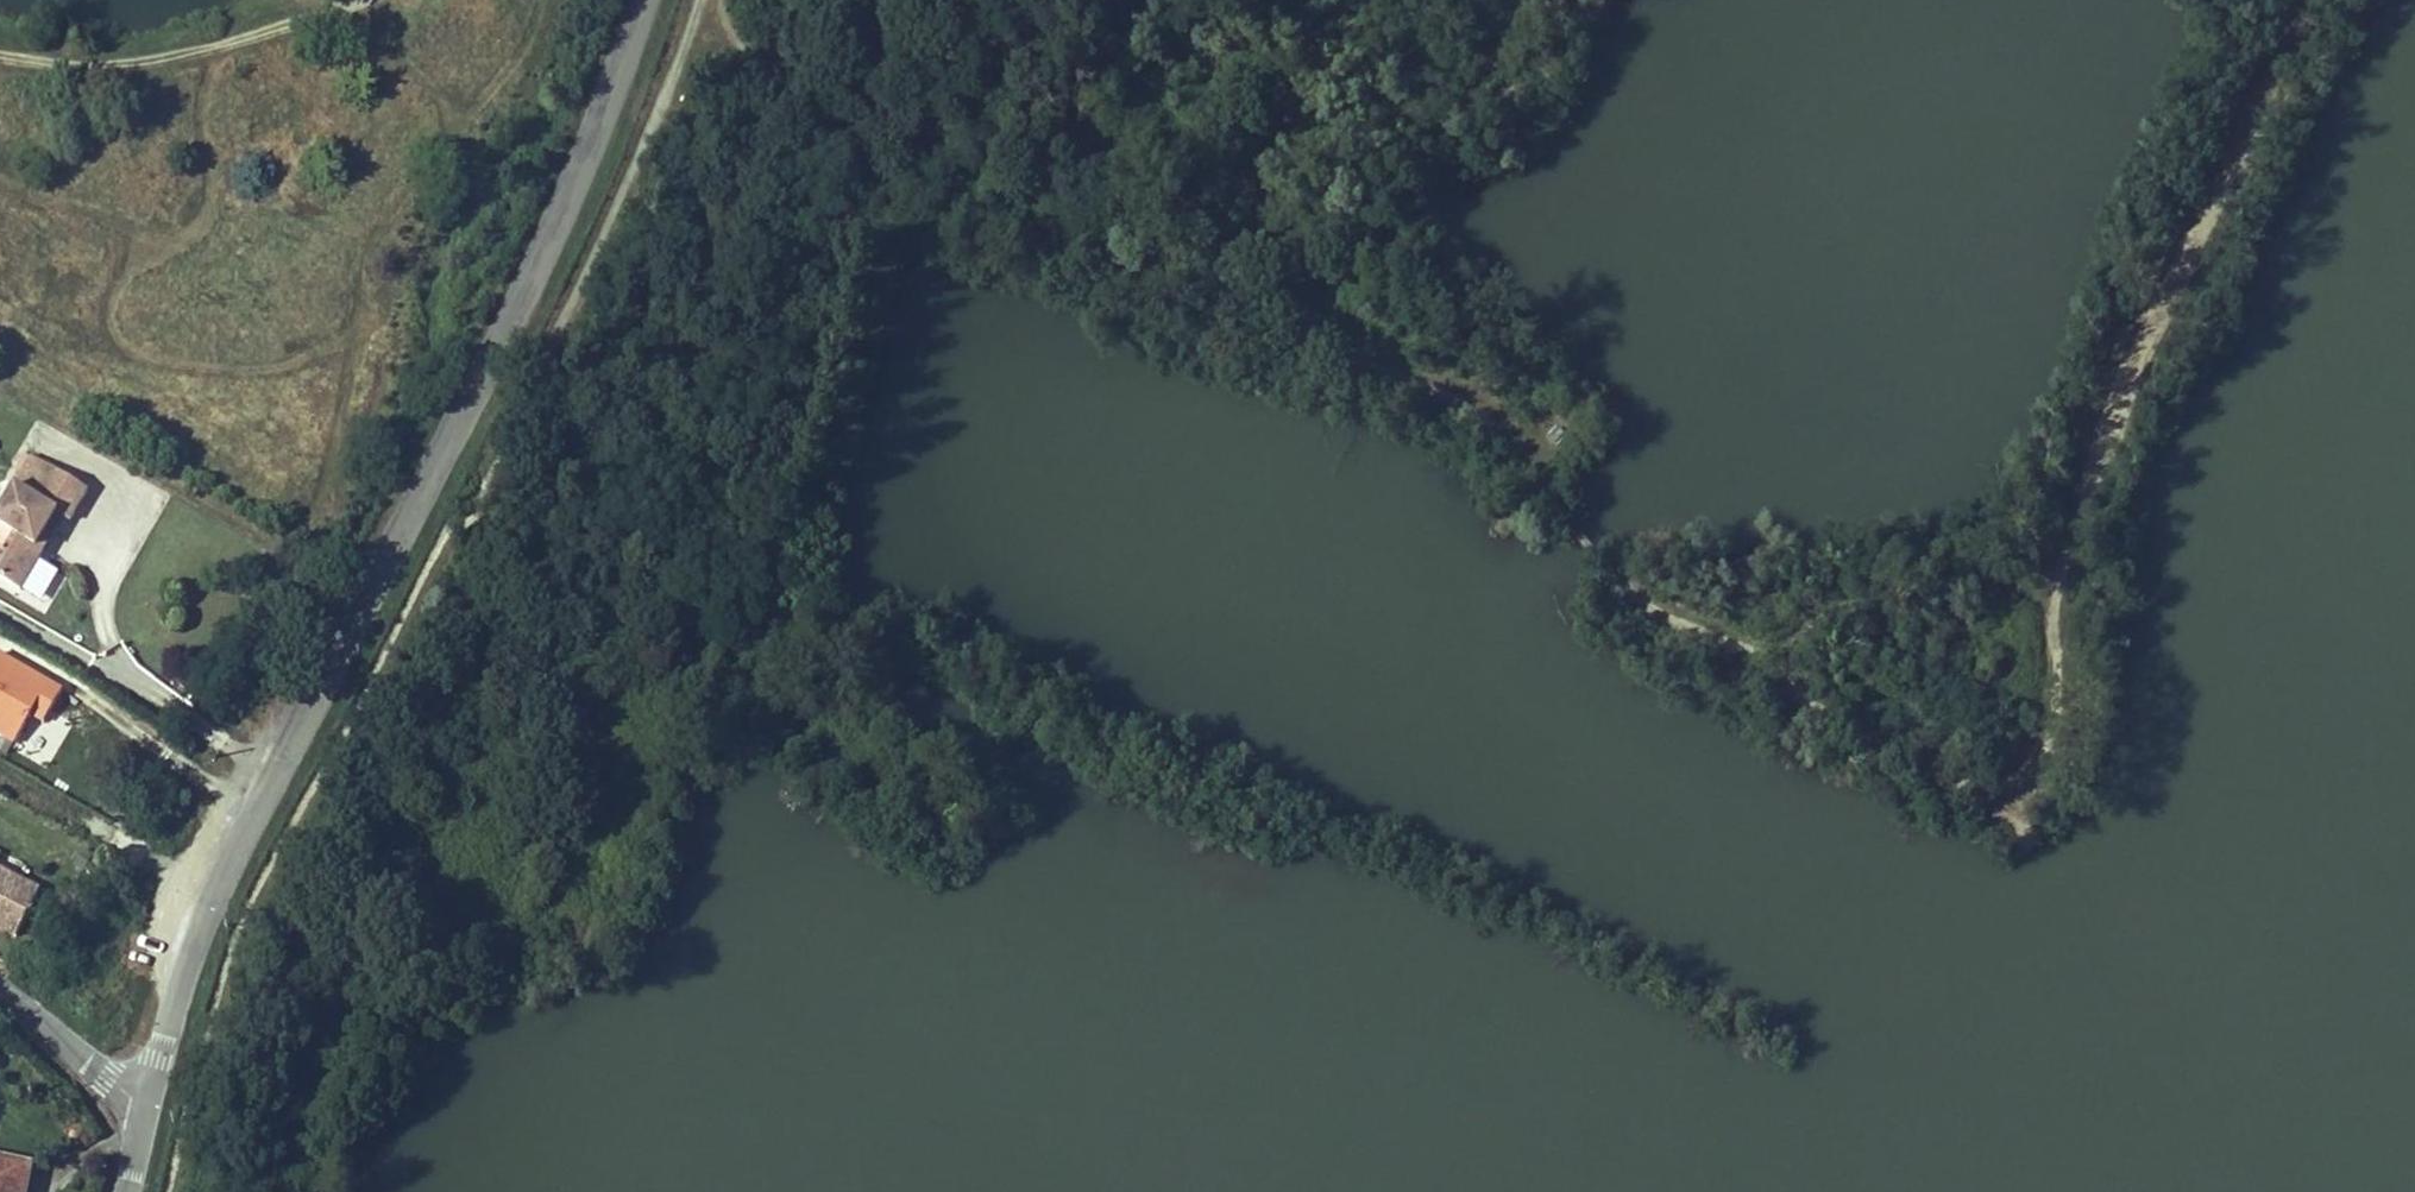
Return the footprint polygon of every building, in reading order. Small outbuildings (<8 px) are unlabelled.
[(34,576),(69,512),(76,516),(93,485),(60,465),(45,493),(19,478),(0,513),(0,519),(19,529),(10,547),(0,541),(0,557),(34,576)] [(19,529),(0,519),(0,541),(10,547),(19,529)] [(29,586),(34,576),(0,557),(0,570),(29,586)] [(16,744),(34,714),(40,703),(53,712),(65,692),(1,654),(0,656),(0,735),(16,744)] [(40,703),(34,714),(47,722),(53,712),(40,703)] [(43,894),(0,871),(0,934),(18,943),(43,894)] [(19,1167),(0,1163),(0,1191),(14,1191),(19,1167)] [(19,1167),(14,1191),(26,1191),(31,1170),(19,1167)]
